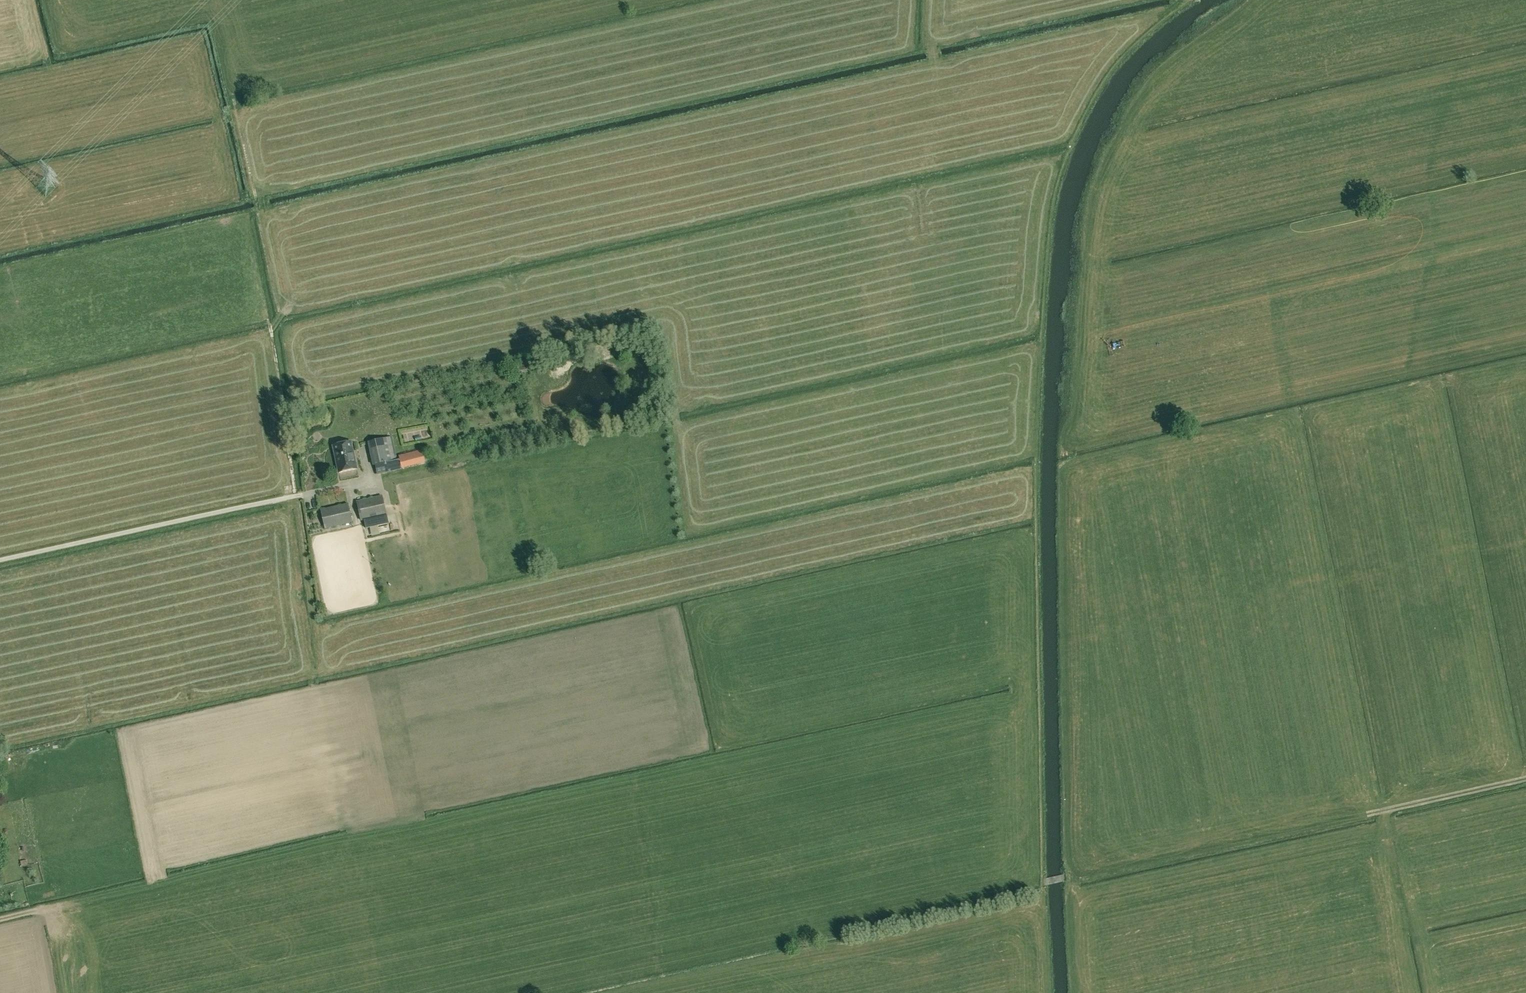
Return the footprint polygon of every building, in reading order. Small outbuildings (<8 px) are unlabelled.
[(524,374),(528,373),(526,366),(523,366),(513,368),(515,376),(524,374)] [(371,450),(392,445),(390,437),(369,442),(371,450)] [(351,442),(333,446),(339,473),(357,469),(351,442)] [(425,461),(423,454),(422,450),(399,455),(402,468),(425,462),(425,461)] [(397,462),(386,465),(388,472),(399,470),(397,462)] [(361,520),(386,515),(382,495),(357,501),(361,520)] [(325,528),(352,522),(348,503),(321,509),(325,528)] [(19,568),(5,570),(7,582),(21,580),(19,568)]
